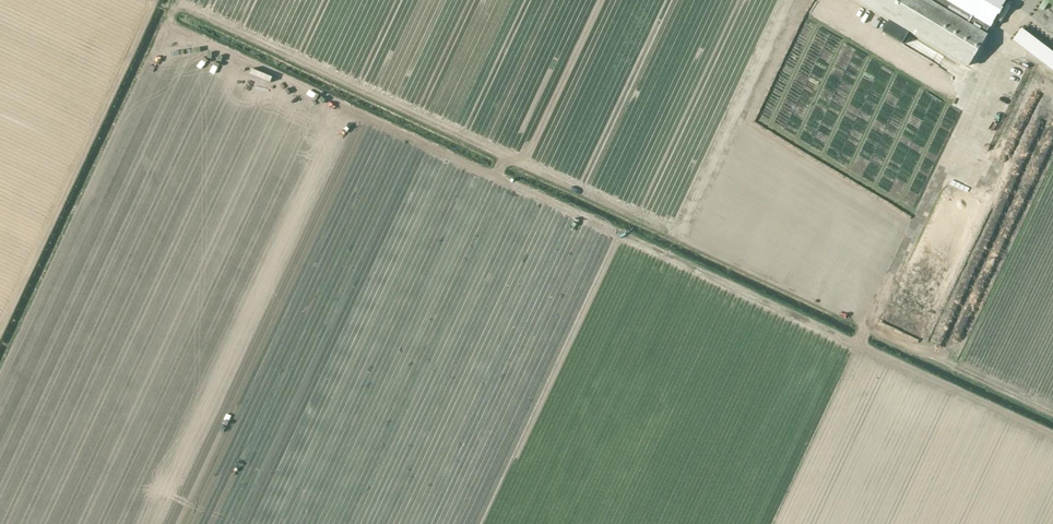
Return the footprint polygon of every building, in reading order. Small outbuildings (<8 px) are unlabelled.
[(888,21),(882,32),(901,43),(908,33),(968,68),(987,36),(985,34),(1006,0),(853,0),(888,21)] [(1043,26),(1052,34),(1052,12),(1043,26)] [(1021,29),(1013,40),(1052,70),(1052,53),(1021,29)]
